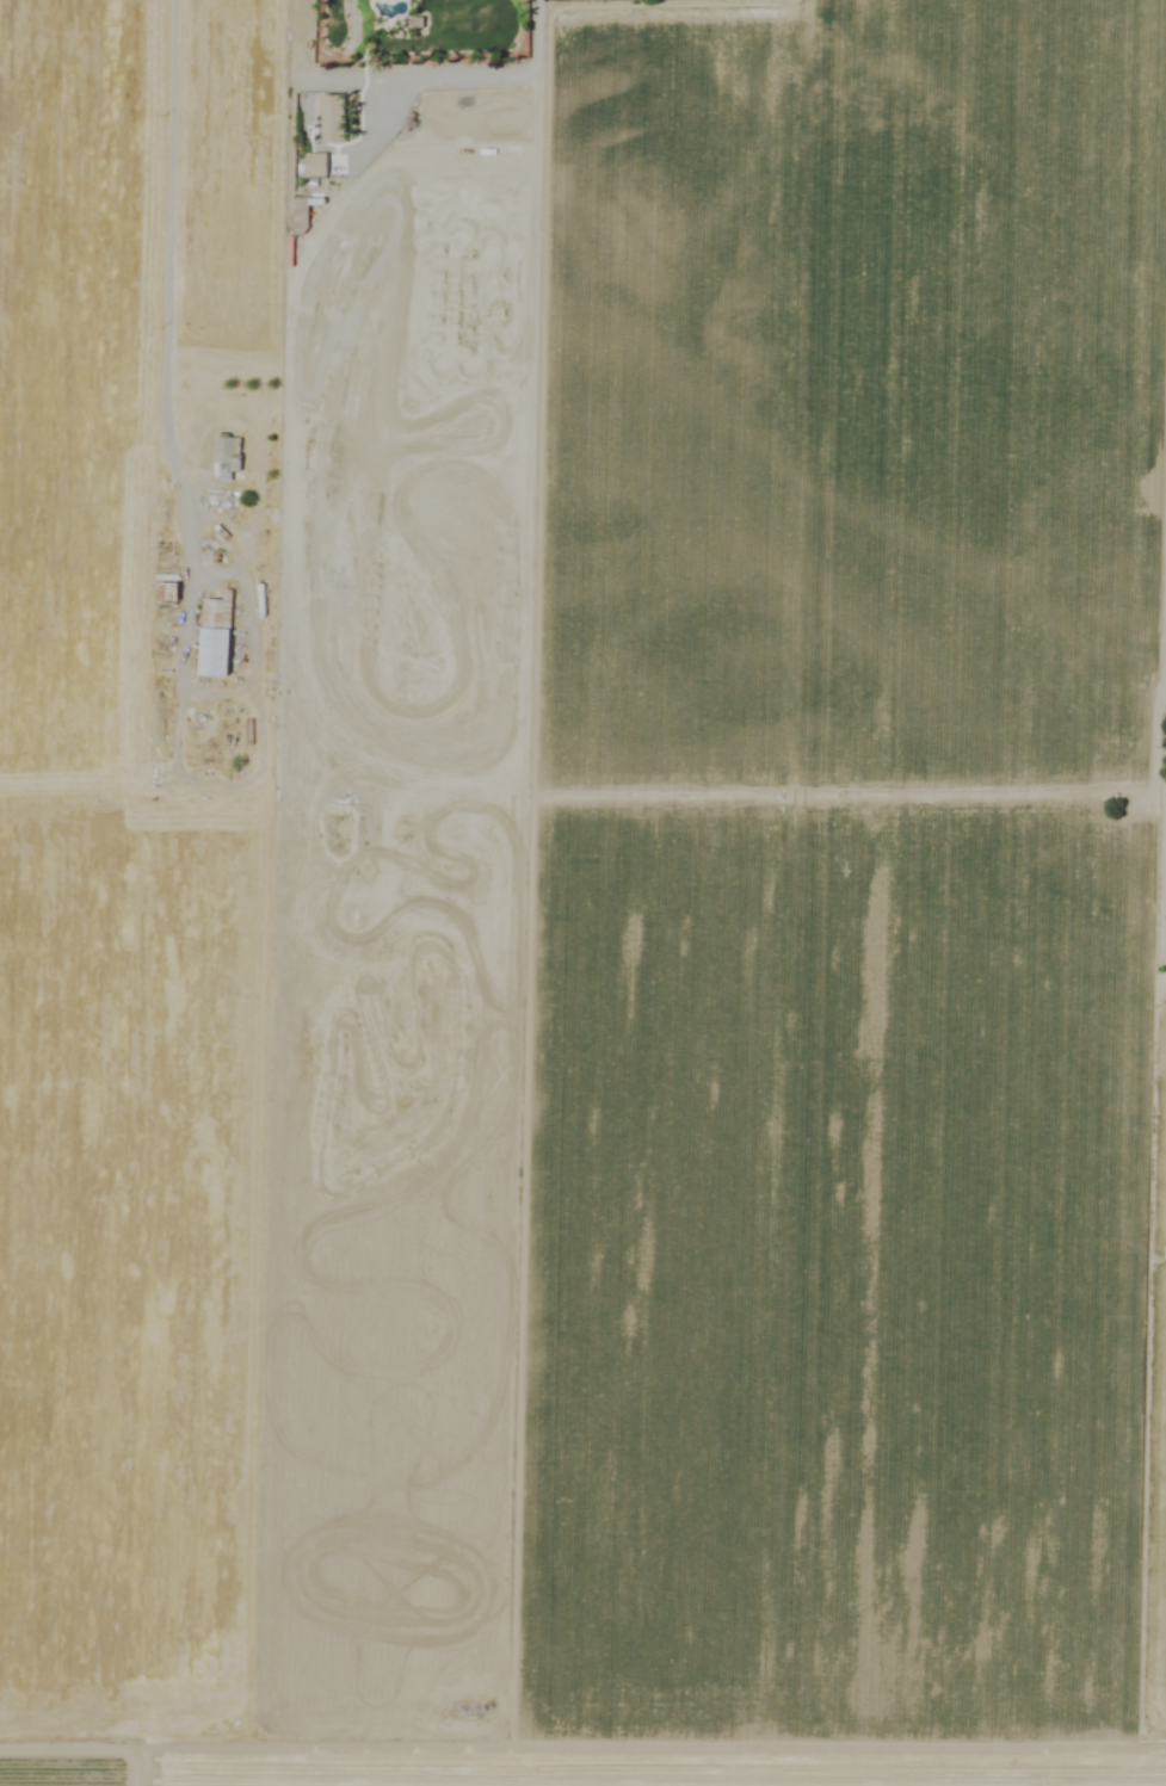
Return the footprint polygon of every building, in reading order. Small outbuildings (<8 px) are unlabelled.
[(321,143),(344,143),(344,96),(321,96),(321,143)] [(326,154),(305,154),(305,177),(326,177),(326,154)] [(240,435),(214,435),(214,479),(240,479),(240,435)] [(156,603),(176,603),(176,583),(156,583),(156,603)] [(228,677),(232,600),(202,599),(198,676),(228,677)]
